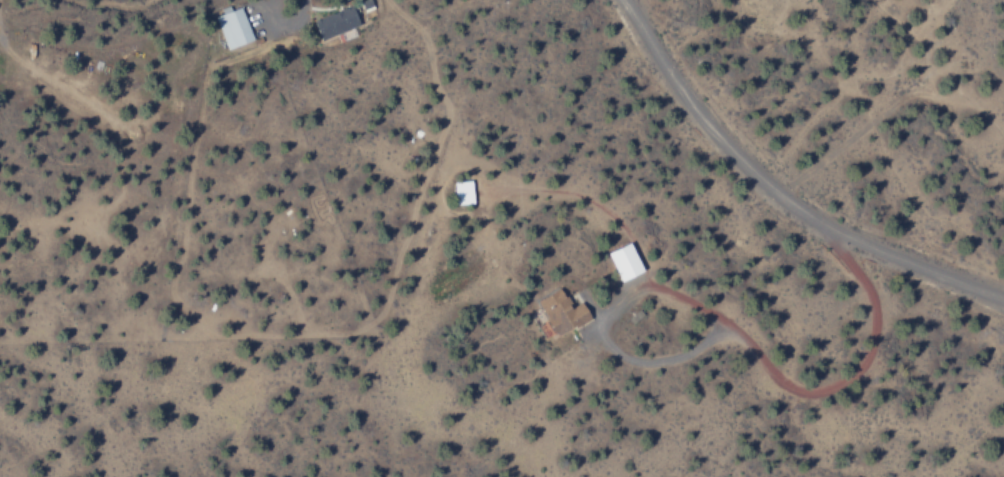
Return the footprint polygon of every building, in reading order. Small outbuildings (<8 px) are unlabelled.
[(359,26),(351,6),(313,21),(321,41),(359,26)] [(216,17),(228,50),(253,41),(241,8),(216,17)] [(454,182),(455,205),(473,204),(472,181),(454,182)] [(643,271),(630,243),(607,254),(621,282),(643,271)] [(537,299),(555,337),(590,320),(582,303),(571,308),(562,288),(537,299)]
